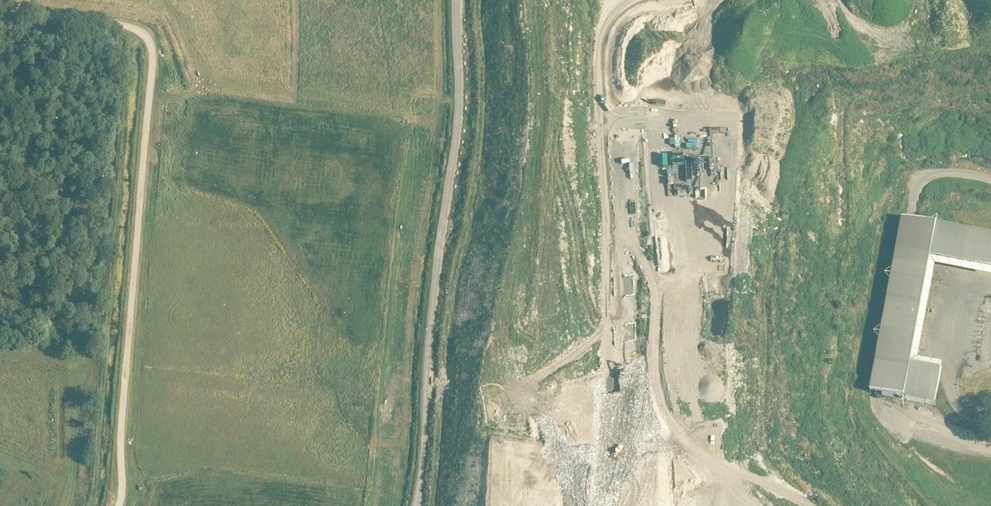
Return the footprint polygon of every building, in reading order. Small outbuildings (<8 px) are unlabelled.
[(873,395),(938,405),(944,365),(921,362),(935,269),(990,277),(990,235),(900,221),(873,395)]
